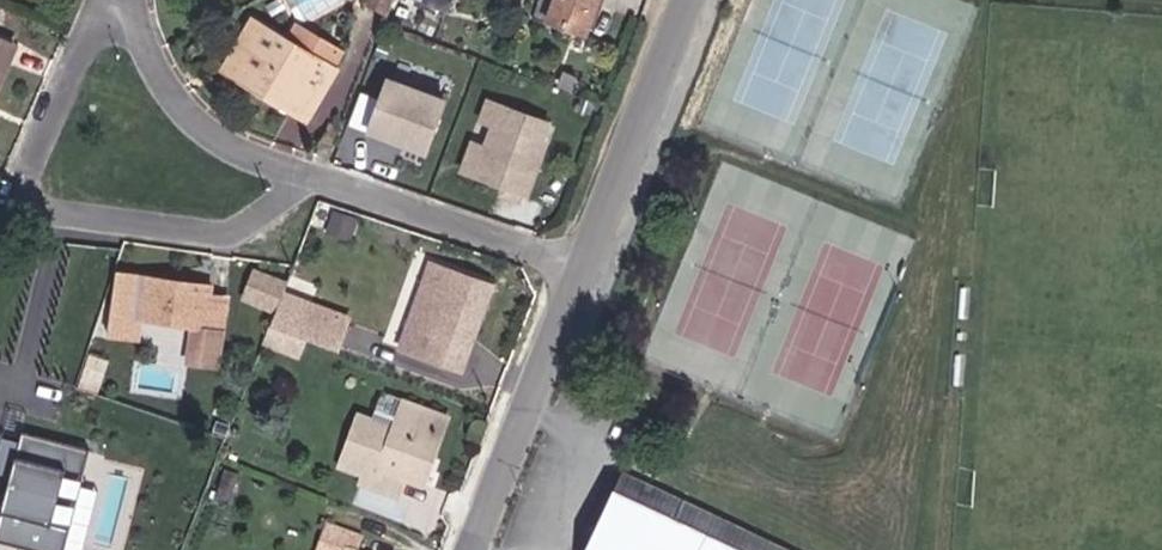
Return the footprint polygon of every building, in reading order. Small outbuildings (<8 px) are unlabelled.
[(393,0),(371,0),(368,7),(388,15),(393,0)] [(451,0),(425,0),(424,3),(446,12),(451,0)] [(597,0),(541,0),(536,15),(585,33),(597,0)] [(307,118),(336,70),(288,42),(252,20),(229,59),(258,76),(252,87),(307,118)] [(344,55),(296,27),(288,42),(336,70),(344,55)] [(15,47),(0,41),(0,80),(15,47)] [(448,102),(384,79),(365,132),(428,155),(448,102)] [(526,194),(545,143),(540,141),(546,123),(489,102),(482,120),(494,125),(485,149),(471,144),(462,166),(476,172),(475,176),(503,186),(522,193),(526,194)] [(330,157),(334,145),(322,140),(317,152),(330,157)] [(461,371),(491,285),(430,263),(399,349),(461,371)] [(272,314),(285,281),(252,268),(239,300),(272,314)] [(221,331),(226,299),(208,296),(193,294),(195,285),(115,273),(107,336),(139,341),(142,319),(221,331)] [(208,296),(210,287),(195,285),(193,294),(208,296)] [(303,305),(281,297),(271,326),(292,334),(303,305)] [(339,350),(349,322),(303,305),(292,334),(306,340),(339,350)] [(300,356),(306,340),(292,334),(271,326),(263,343),(300,356)] [(103,384),(109,367),(88,360),(82,377),(103,384)] [(393,430),(404,401),(387,394),(385,401),(379,398),(370,422),(375,423),(393,430)] [(421,486),(447,416),(404,401),(393,430),(375,423),(367,446),(350,440),(343,458),(368,467),(365,473),(360,486),(396,500),(404,480),(421,486)] [(370,422),(358,417),(350,440),(367,446),(375,423),(370,422)] [(0,433),(0,476),(13,479),(0,528),(0,545),(21,549),(66,549),(93,450),(20,431),(16,448),(2,445),(2,435),(0,433)] [(343,458),(341,464),(365,473),(368,467),(343,458)] [(227,503),(237,475),(225,470),(215,499),(227,503)] [(621,472),(584,549),(787,549),(621,472)] [(360,539),(327,527),(319,549),(355,549),(360,539)]
